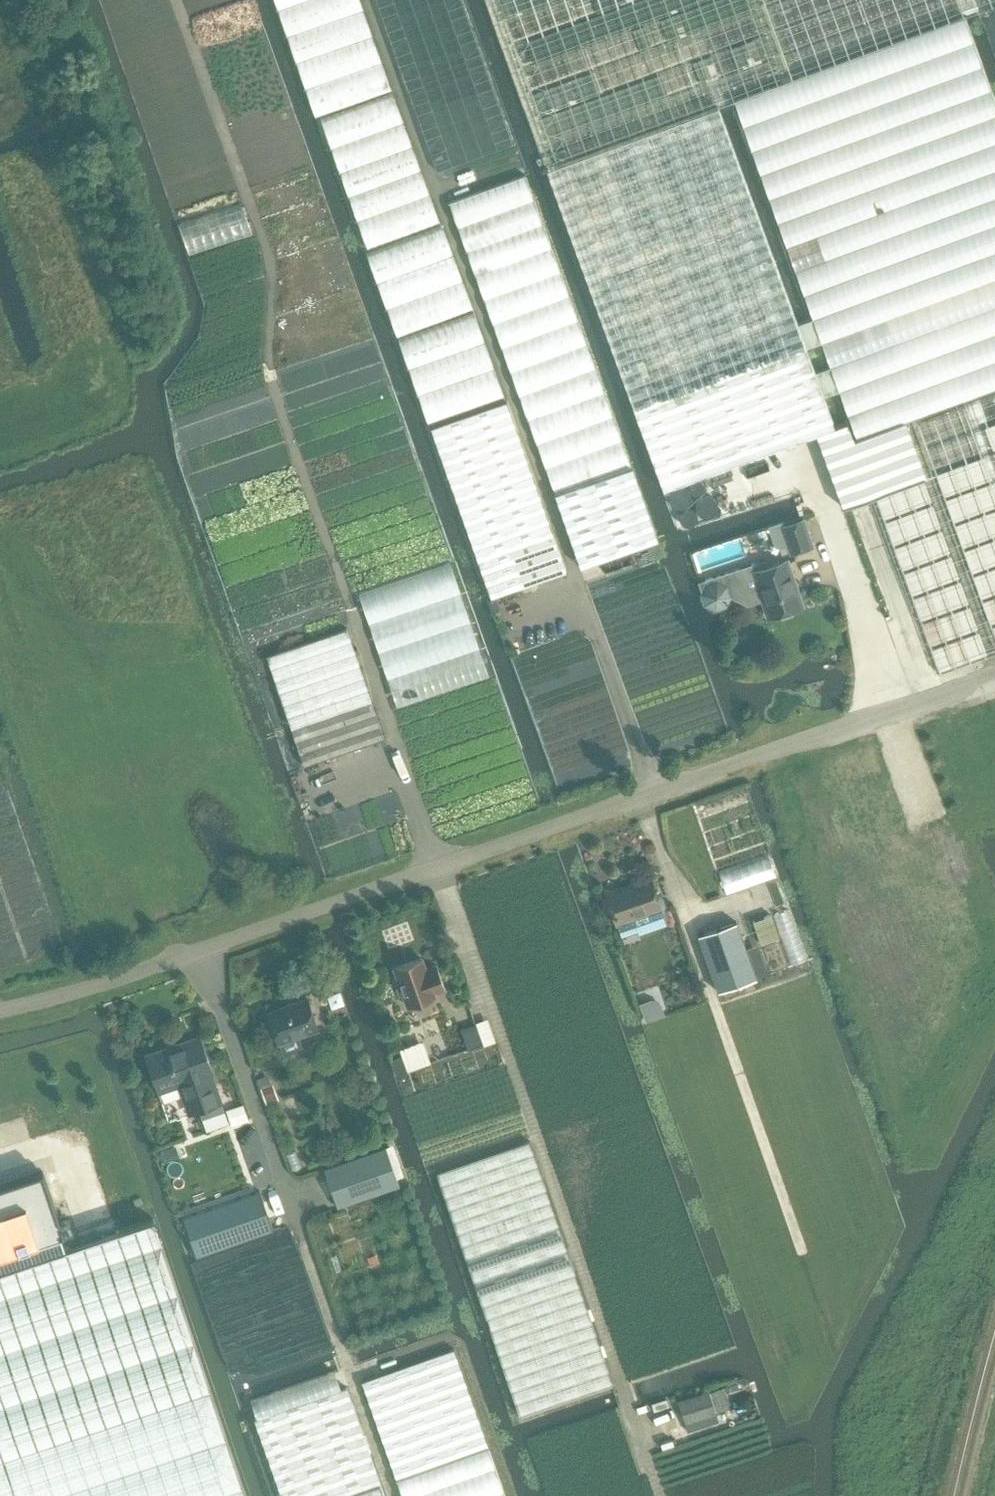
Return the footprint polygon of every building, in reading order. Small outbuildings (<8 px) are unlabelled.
[(734,101),(812,318),(796,323),(729,139),(718,107),(718,106),(547,168),(663,489),(815,433),(843,507),(848,505),(849,505),(853,503),(871,497),(872,497),(923,478),(903,421),(994,388),(994,103),(964,18),(964,17),(734,101)] [(505,401),(431,427),(490,597),(565,571),(505,401)] [(552,495),(578,569),(654,541),(629,467),(552,495)] [(810,545),(802,519),(781,526),(790,552),(810,545)] [(730,597),(757,588),(767,617),(776,614),(781,616),(789,614),(791,609),(797,607),(788,578),(792,577),(786,560),(759,569),(757,563),(698,582),(706,604),(715,609),(726,605),(730,597)] [(302,764),(342,751),(382,737),(345,628),(265,655),(302,764)] [(604,892),(614,922),(659,907),(648,877),(604,892)] [(780,938),(772,914),(752,921),(760,945),(780,938)] [(735,921),(697,934),(717,991),(755,977),(767,973),(758,945),(745,950),(735,921)] [(424,969),(420,957),(393,967),(399,982),(394,983),(398,995),(403,993),(407,1006),(434,997),(432,992),(444,988),(436,965),(424,969)] [(339,993),(328,997),(332,1009),(343,1005),(339,993)] [(266,1012),(277,1042),(278,1041),(283,1055),(304,1047),(298,1034),(317,1027),(306,997),(266,1012)] [(474,1022),(460,1027),(469,1052),(476,1073),(490,1068),(474,1022)] [(215,1084),(212,1084),(209,1074),(212,1073),(198,1036),(144,1055),(157,1091),(177,1085),(181,1096),(188,1094),(194,1111),(220,1102),(215,1084)] [(402,1056),(389,1060),(394,1076),(407,1071),(402,1056)] [(261,1089),(266,1103),(278,1099),(273,1084),(261,1089)] [(249,1119),(244,1105),(232,1109),(237,1123),(249,1119)] [(436,1171),(486,1317),(521,1414),(612,1384),(578,1286),(529,1137),(436,1171)] [(384,1147),(323,1168),(336,1207),(398,1185),(384,1147)] [(181,1217),(194,1255),(271,1228),(258,1192),(181,1217)] [(152,1217),(0,1269),(0,1495),(246,1495),(152,1217)] [(374,1255),(366,1258),(369,1265),(377,1262),(374,1255)] [(454,1348),(362,1381),(396,1478),(488,1445),(454,1348)] [(378,1484),(343,1387),(252,1420),(279,1495),(382,1495),(378,1484)] [(685,1422),(716,1413),(709,1391),(678,1401),(685,1422)]
